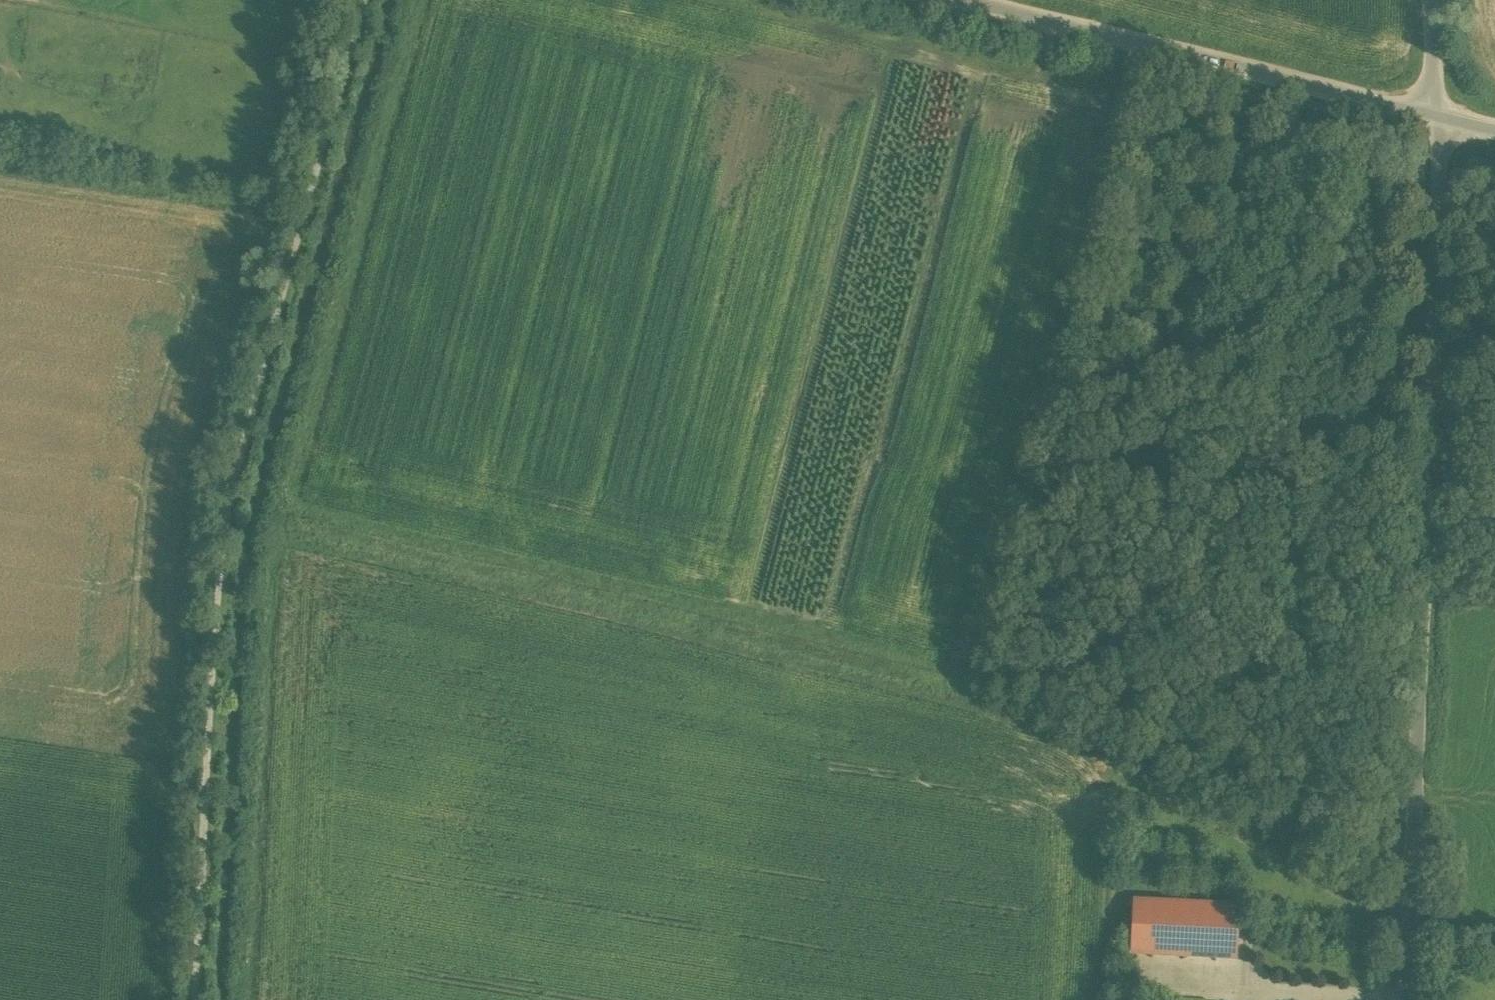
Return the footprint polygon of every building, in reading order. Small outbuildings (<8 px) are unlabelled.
[(1238,908),(1135,900),(1131,952),(1235,960),(1238,908)]
